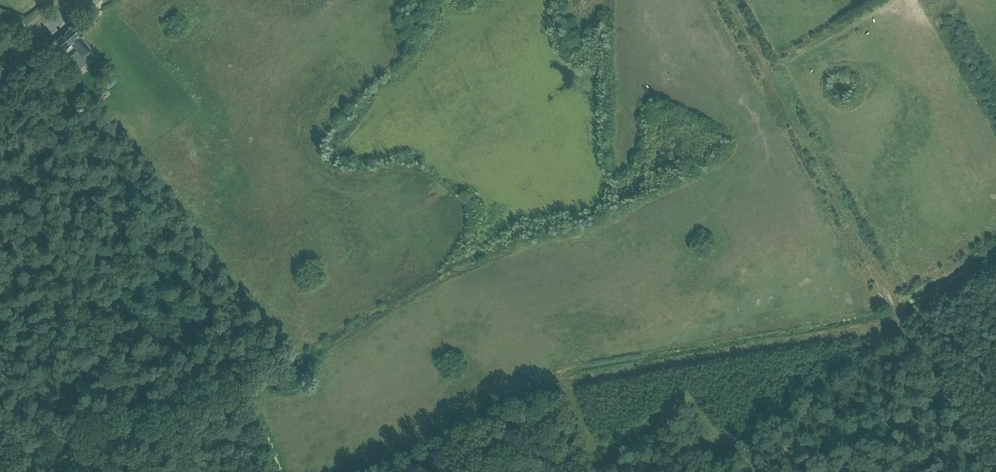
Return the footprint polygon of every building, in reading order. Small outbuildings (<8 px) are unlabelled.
[(55,43),(61,50),(63,52),(72,44),(82,56),(77,60),(74,57),(70,61),(77,70),(92,58),(87,52),(91,49),(73,28),(55,43)] [(70,80),(76,75),(73,71),(67,76),(70,80)] [(109,90),(118,82),(114,78),(109,82),(108,81),(105,84),(109,90)]
